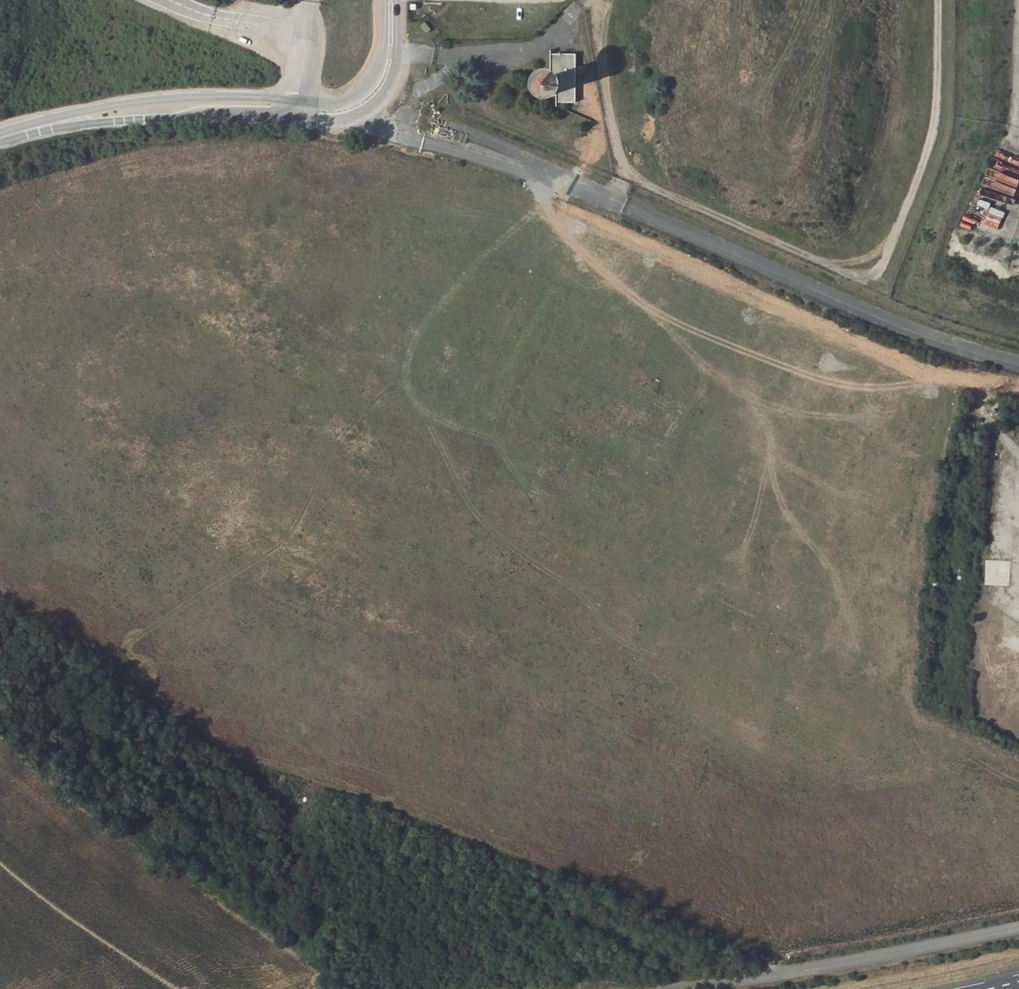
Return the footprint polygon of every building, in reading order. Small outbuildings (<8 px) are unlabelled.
[(424,34),(429,30),(424,22),(418,26),(424,34)] [(555,102),(575,102),(575,54),(550,54),(549,73),(547,78),(543,77),(542,78),(541,79),(540,85),(540,89),(542,93),(544,95),(547,95),(548,94),(548,92),(555,95),(555,102)] [(977,199),(975,206),(987,211),(989,204),(977,199)] [(997,230),(1004,212),(988,207),(982,225),(997,230)] [(959,227),(971,231),(975,219),(963,214),(959,227)]
